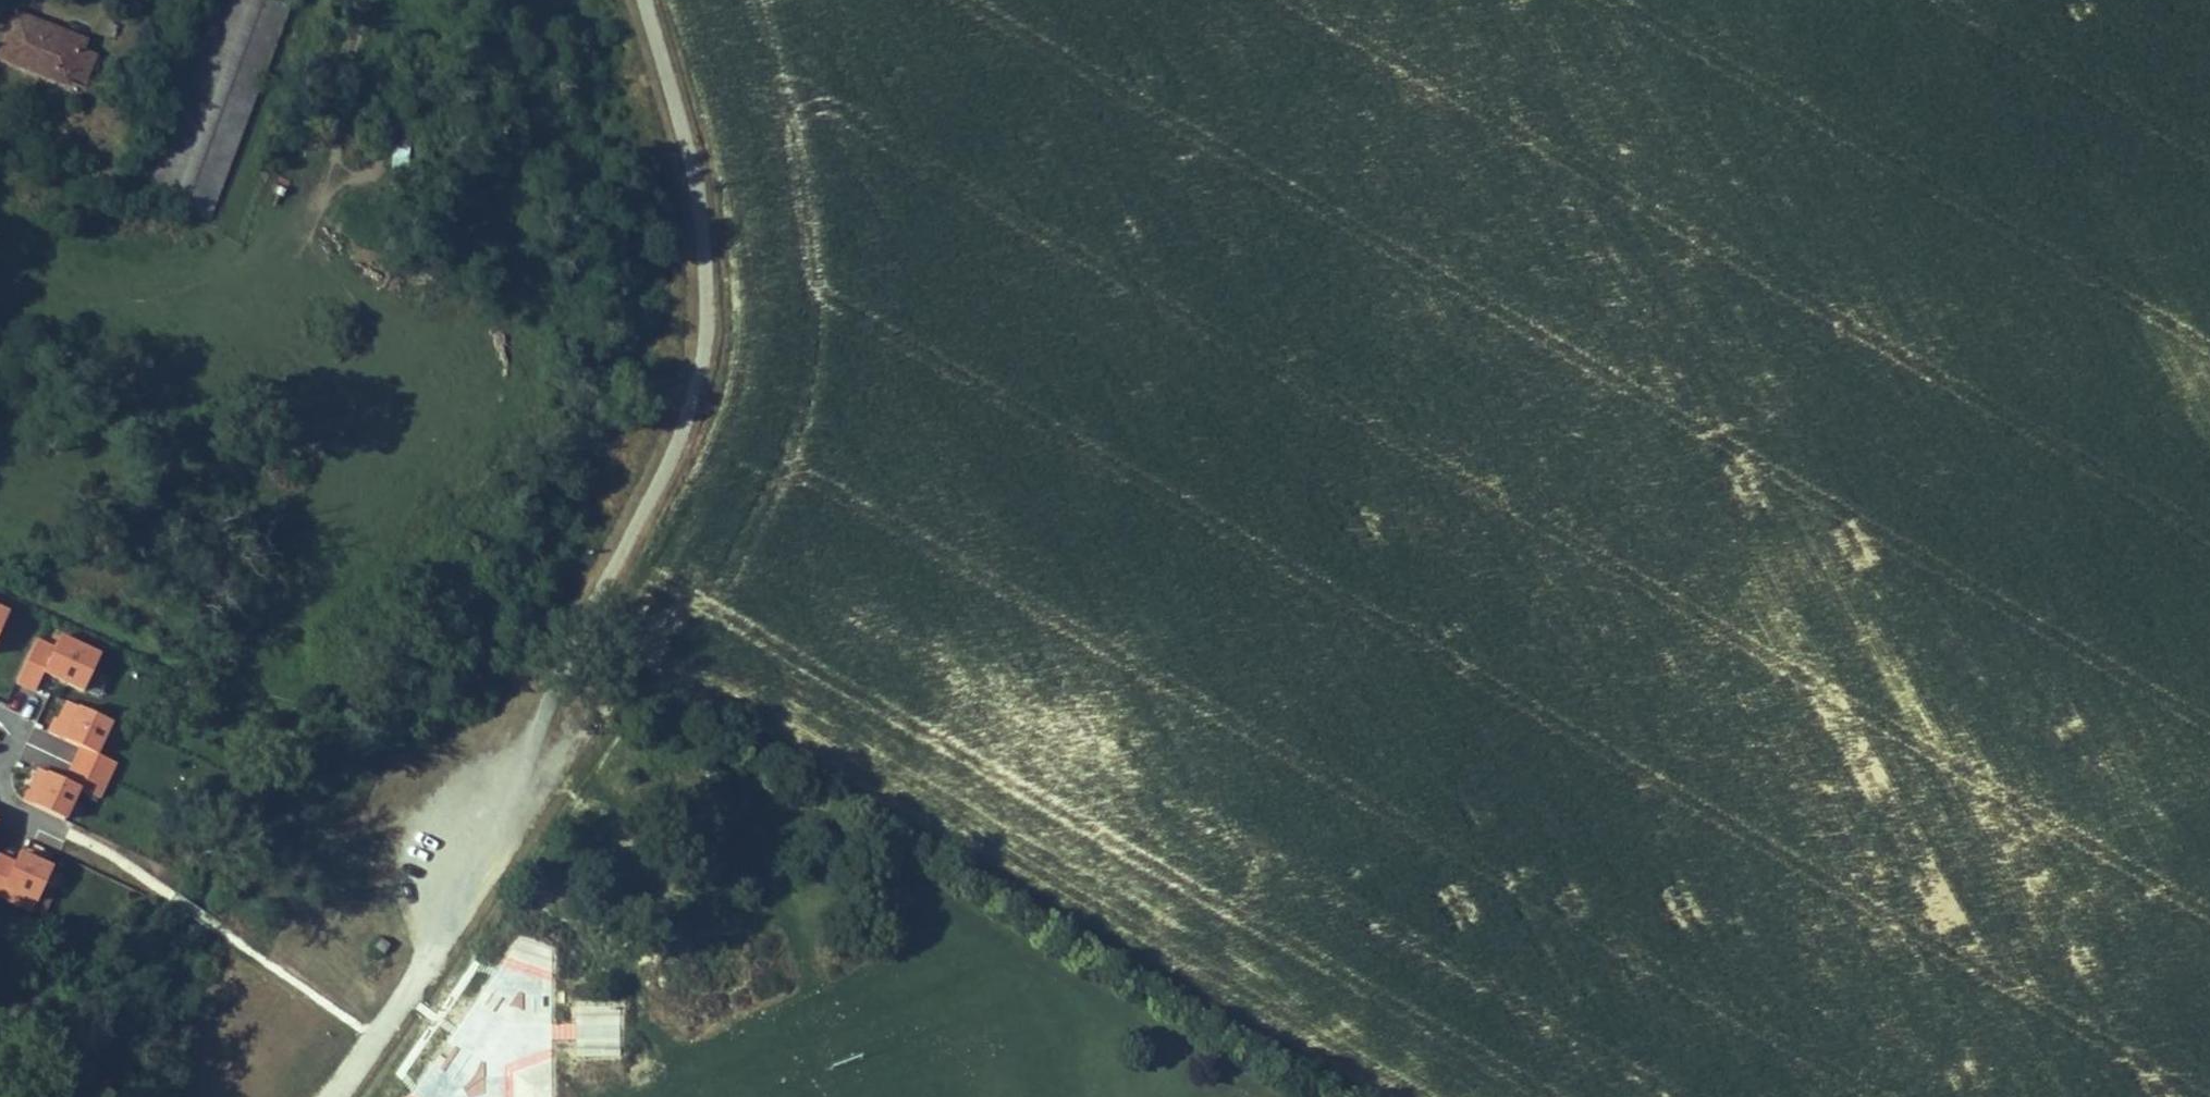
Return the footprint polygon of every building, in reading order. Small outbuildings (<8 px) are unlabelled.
[(150,195),(213,217),(290,0),(219,0),(150,195)] [(82,41),(21,15),(16,25),(79,51),(83,42),(82,41)] [(16,25),(4,57),(68,82),(71,74),(72,72),(80,75),(85,62),(76,59),(79,51),(16,25)] [(94,57),(79,51),(76,59),(85,62),(80,75),(72,72),(71,74),(86,80),(94,57)] [(50,654),(33,646),(15,684),(34,693),(42,674),(82,693),(99,657),(57,638),(50,654)] [(54,720),(47,734),(80,749),(72,766),(106,781),(114,764),(95,755),(110,724),(66,703),(57,721),(54,720)] [(37,770),(22,802),(63,822),(78,790),(97,800),(106,781),(72,766),(64,783),(37,770)] [(0,858),(0,898),(31,913),(51,870),(18,854),(13,864),(0,858)]
